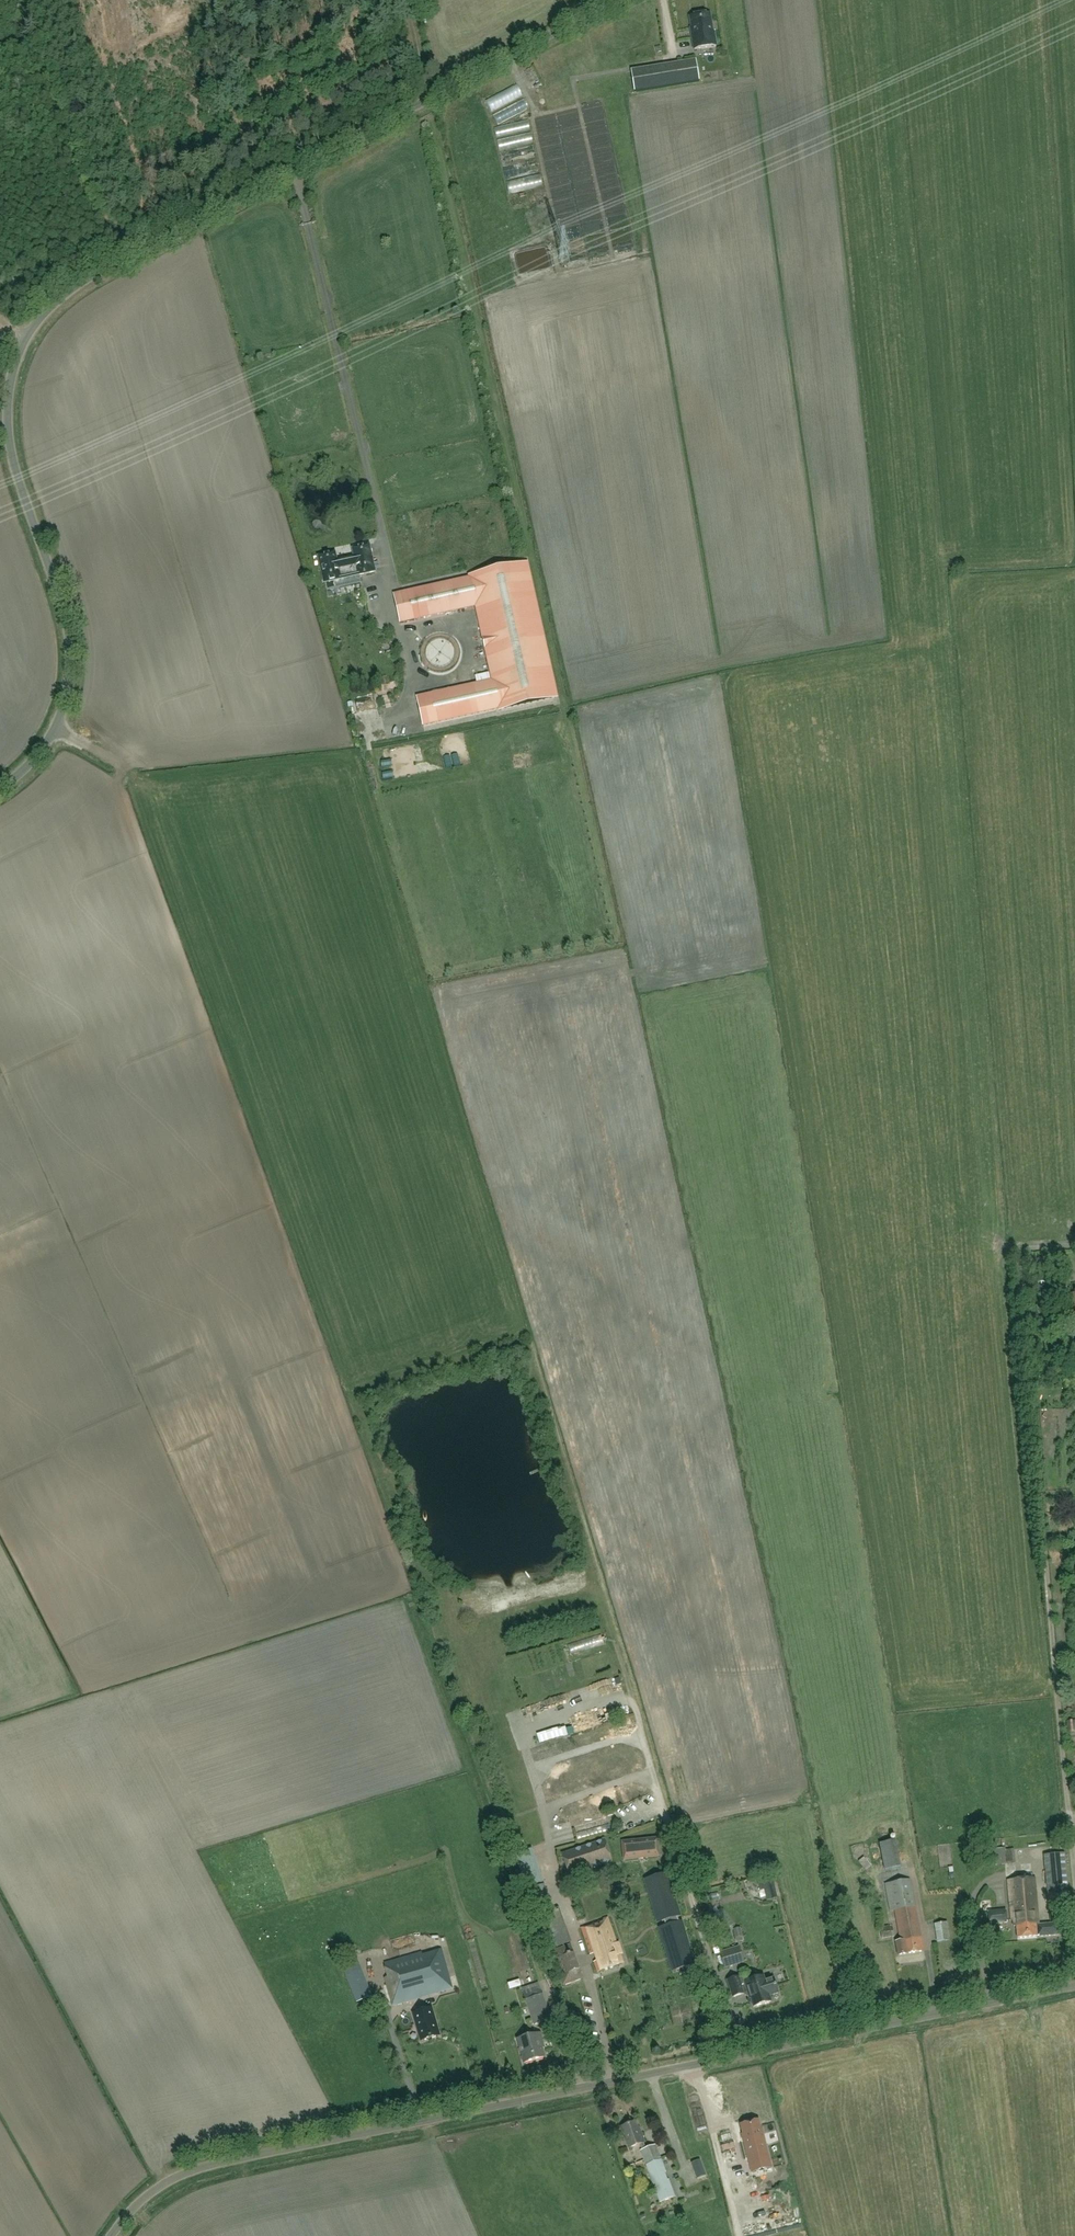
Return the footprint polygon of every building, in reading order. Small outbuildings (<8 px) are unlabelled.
[(713,33),(710,14),(690,18),(692,29),(691,29),(694,50),(716,47),(714,33),(713,33)] [(698,84),(694,63),(630,73),(634,95),(698,84)] [(529,77),(535,87),(543,82),(537,73),(529,77)] [(520,86),(489,100),(500,122),(532,107),(528,98),(526,99),(520,86)] [(504,161),(520,160),(519,153),(504,154),(504,161)] [(376,572),(370,545),(353,549),(355,558),(338,562),(336,553),(318,557),(324,584),(342,580),(342,578),(358,574),(358,576),(376,572)] [(555,698),(525,564),(472,576),(472,578),(395,595),(401,623),(415,620),(414,618),(478,604),(496,682),(431,697),(431,695),(417,698),(424,726),(501,709),(502,710),(555,698)] [(441,662),(443,653),(432,650),(430,660),(441,662)] [(595,1645),(607,1642),(605,1634),(593,1637),(595,1645)] [(598,1711),(588,1715),(592,1726),(602,1723),(598,1711)] [(573,1716),(564,1718),(568,1730),(577,1727),(573,1716)] [(542,1742),(566,1733),(562,1722),(538,1731),(542,1742)] [(635,1757),(627,1759),(629,1765),(637,1763),(635,1757)] [(623,1843),(624,1860),(659,1856),(658,1839),(623,1843)] [(885,1870),(900,1867),(895,1841),(879,1844),(885,1870)] [(605,1843),(562,1856),(569,1877),(612,1864),(605,1843)] [(1005,1851),(1005,1848),(994,1849),(995,1866),(1015,1864),(1014,1850),(1005,1851)] [(1049,1910),(1068,1909),(1071,1909),(1066,1853),(1043,1855),(1044,1860),(1047,1888),(1047,1890),(1049,1910)] [(872,1868),(863,1856),(858,1860),(867,1873),(872,1868)] [(676,1972),(693,1967),(681,1924),(679,1925),(678,1919),(679,1919),(667,1875),(650,1880),(662,1923),(664,1922),(666,1927),(664,1928),(676,1972)] [(1039,1926),(1034,1879),(1007,1881),(1012,1920),(1014,1920),(1014,1926),(1016,1926),(1017,1938),(1037,1937),(1037,1936),(1038,1936),(1038,1937),(1058,1935),(1057,1924),(1039,1926)] [(923,1951),(910,1880),(885,1884),(890,1912),(894,1911),(900,1941),(895,1942),(897,1955),(923,1951)] [(761,1901),(769,1900),(768,1890),(760,1891),(761,1901)] [(989,1925),(1007,1923),(1006,1909),(988,1911),(989,1925)] [(616,1943),(607,1918),(580,1928),(590,1955),(594,1954),(597,1961),(593,1962),(597,1972),(623,1962),(620,1954),(622,1954),(618,1942),(616,1943)] [(937,1942),(949,1940),(947,1923),(934,1925),(937,1942)] [(743,1936),(741,1927),(734,1929),(736,1938),(743,1936)] [(882,1939),(894,1937),(892,1927),(880,1929),(882,1939)] [(361,1955),(366,1953),(361,1942),(357,1943),(361,1955)] [(563,1986),(583,1979),(570,1945),(551,1952),(563,1986)] [(724,1969),(744,1963),(739,1946),(719,1952),(724,1969)] [(452,1989),(442,1950),(422,1955),(421,1953),(384,1964),(386,1969),(385,1969),(388,1979),(385,1980),(393,2006),(452,1989)] [(357,2004),(364,2001),(372,1998),(356,1962),(343,1967),(357,2004)] [(764,1982),(763,1977),(744,1983),(743,1977),(738,1979),(738,1978),(727,1981),(732,1997),(743,1994),(743,1993),(747,1992),(749,1999),(751,1998),(753,2007),(770,2002),(769,1996),(778,1993),(773,1979),(764,1982)] [(534,2025),(551,2019),(542,1994),(538,1983),(522,1988),(526,2000),(525,2000),(534,2025)] [(441,2038),(433,2009),(413,2015),(421,2043),(441,2038)] [(524,2063),(544,2057),(542,2049),(544,2048),(540,2034),(517,2040),(524,2063)] [(764,2131),(762,2131),(760,2122),(743,2126),(746,2135),(745,2136),(754,2174),(773,2169),(764,2131)] [(639,2134),(635,2123),(621,2128),(629,2148),(640,2144),(642,2151),(640,2152),(659,2202),(675,2196),(656,2146),(645,2150),(643,2143),(644,2142),(640,2133),(639,2134)] [(692,2163),(694,2170),(704,2167),(701,2159),(692,2163)] [(758,2190),(770,2235),(776,2235),(794,2232),(782,2184),(758,2190)]
